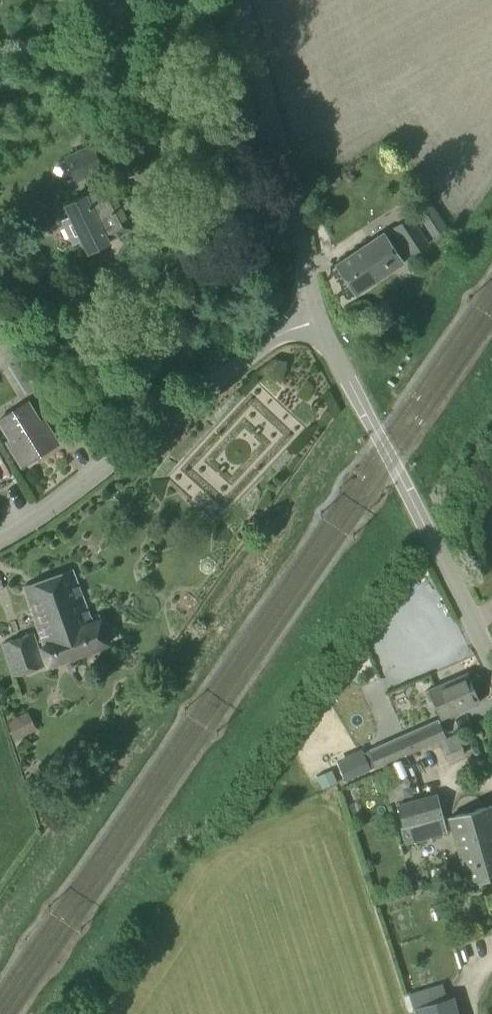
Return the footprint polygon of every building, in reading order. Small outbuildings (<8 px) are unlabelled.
[(17,84),(10,72),(0,77),(0,92),(17,84)] [(63,158),(75,183),(103,169),(91,144),(63,158)] [(71,216),(62,220),(73,244),(83,240),(88,252),(110,242),(108,239),(130,229),(110,184),(65,204),(71,216)] [(410,218),(393,229),(411,256),(428,245),(410,218)] [(383,234),(336,265),(356,295),(403,264),(383,234)] [(14,363),(8,367),(25,394),(46,380),(29,353),(12,324),(0,331),(0,340),(14,363)] [(57,442),(43,418),(39,421),(27,402),(0,418),(0,422),(11,439),(7,441),(21,464),(57,442)] [(114,509),(102,518),(109,528),(121,519),(114,509)] [(90,623),(72,570),(23,586),(44,646),(41,647),(47,665),(107,644),(99,620),(90,623)] [(33,632),(1,643),(12,677),(45,666),(33,632)] [(467,672),(429,689),(441,717),(480,701),(467,672)] [(446,738),(438,719),(368,749),(375,768),(399,757),(446,738)] [(442,740),(450,760),(464,754),(456,734),(442,740)] [(363,753),(337,764),(345,780),(370,769),(363,753)] [(437,795),(396,805),(402,827),(427,821),(431,837),(446,833),(437,795)] [(491,805),(448,817),(467,882),(491,875),(491,808),(491,805)] [(442,986),(409,996),(413,1009),(446,998),(442,986)] [(413,1009),(414,1011),(415,1013),(451,1013),(446,998),(413,1009)]
